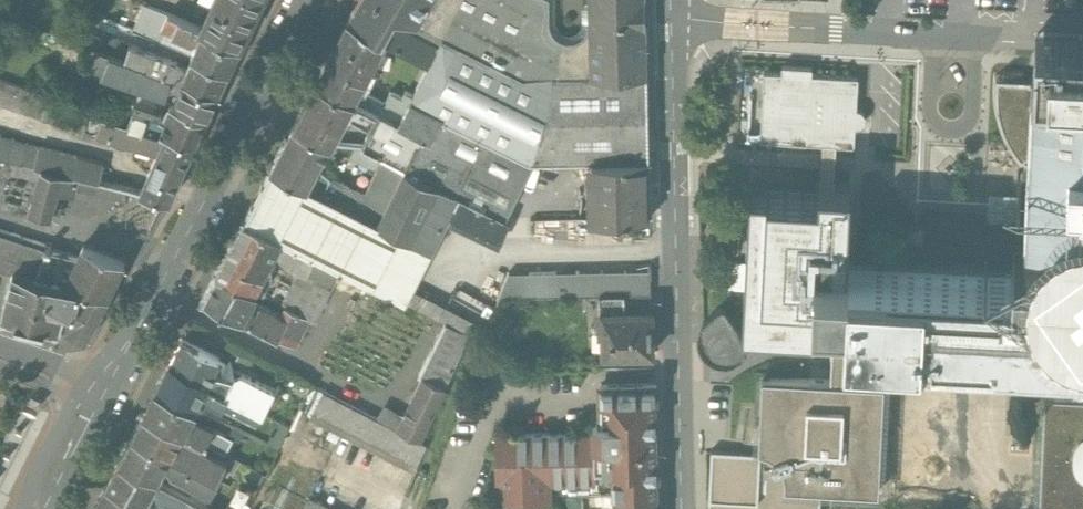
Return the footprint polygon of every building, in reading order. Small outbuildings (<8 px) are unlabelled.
[(200,29),(203,30),(202,32),(240,45),(261,0),(214,0),(200,29)] [(588,23),(587,30),(583,36),(577,40),(570,41),(563,40),(556,37),(552,31),(550,24),(549,0),(359,0),(348,19),(386,40),(399,16),(426,29),(444,38),(524,77),(554,77),(563,76),(647,74),(645,0),(588,0),(588,23)] [(1063,33),(1061,33),(1061,34),(1078,35),(1079,34),(1077,34),(1078,0),(1065,0),(1063,33)] [(200,29),(148,8),(140,26),(160,35),(162,30),(193,43),(198,42),(193,55),(194,56),(229,70),(240,45),(202,32),(203,30),(200,29)] [(426,29),(399,16),(386,40),(413,54),(426,29)] [(386,40),(348,19),(326,61),(365,80),(386,40)] [(1037,33),(1036,40),(1035,59),(1034,81),(1032,81),(1032,77),(994,75),(992,89),(992,96),(993,108),(995,119),(998,129),(1002,138),(1009,150),(1019,162),(1024,159),(1029,165),(1027,199),(1025,197),(1022,196),(1018,197),(1016,199),(1014,201),(1013,204),(1014,207),(1015,210),(1018,212),(1021,213),(1024,212),(1027,211),(1026,221),(1028,221),(1027,254),(1009,253),(1009,273),(849,264),(845,265),(846,259),(851,184),(835,183),(820,182),(819,193),(750,189),(744,326),(815,329),(817,298),(848,299),(846,333),(1076,344),(1073,397),(1045,396),(1039,505),(1082,507),(1082,35),(1078,35),(1061,34),(1037,33)] [(524,77),(444,38),(413,96),(410,102),(530,162),(555,97),(554,77),(524,77)] [(129,48),(109,41),(104,55),(124,62),(129,48)] [(177,65),(129,48),(124,62),(137,67),(218,95),(229,70),(194,56),(189,71),(181,69),(177,65)] [(104,55),(93,51),(90,61),(104,65),(100,75),(130,86),(137,67),(124,62),(104,55)] [(104,65),(90,61),(87,70),(100,75),(104,65)] [(365,80),(326,61),(316,82),(399,123),(410,102),(402,98),(391,93),(385,104),(366,94),(364,97),(357,94),(365,80)] [(764,68),(743,67),(741,127),(747,138),(823,142),(820,182),(835,183),(836,143),(854,144),(855,126),(862,125),(864,118),(863,111),(857,107),(858,77),(812,74),(812,67),(782,65),(782,72),(764,71),(764,68)] [(218,95),(137,67),(130,86),(164,98),(168,87),(179,90),(173,107),(207,118),(218,95)] [(647,74),(563,76),(532,162),(593,161),(649,160),(647,74)] [(21,108),(26,84),(0,78),(0,103),(21,108)] [(316,82),(294,124),(330,143),(346,113),(373,128),(367,140),(385,149),(399,123),(316,82)] [(413,96),(405,92),(402,98),(410,102),(413,96)] [(89,112),(51,99),(43,122),(87,136),(84,145),(106,153),(111,139),(97,135),(103,116),(89,112)] [(530,162),(410,102),(399,123),(521,184),(530,162)] [(173,107),(169,105),(165,119),(133,108),(128,124),(196,143),(207,118),(173,107)] [(128,124),(103,116),(97,135),(111,139),(160,153),(143,195),(170,201),(196,143),(128,124)] [(521,184),(399,123),(385,149),(367,140),(363,147),(369,150),(504,218),(521,184)] [(330,143),(294,124),(271,168),(380,224),(389,206),(366,194),(332,177),(319,166),(330,143)] [(0,140),(0,160),(42,171),(79,180),(99,185),(104,167),(0,140)] [(504,218),(369,150),(364,162),(376,168),(366,194),(389,206),(380,224),(430,250),(447,212),(500,239),(509,221),(504,218)] [(649,160),(593,161),(594,219),(650,218),(649,160)] [(380,224),(271,168),(245,221),(308,253),(341,270),(403,302),(430,250),(380,224)] [(79,180),(42,171),(31,212),(50,218),(58,192),(74,197),(79,180)] [(1025,190),(988,189),(987,218),(1024,219),(1025,190)] [(308,253),(245,221),(218,272),(256,291),(278,248),(286,261),(300,268),(308,253)] [(925,228),(909,227),(908,244),(924,245),(925,228)] [(0,232),(0,268),(13,271),(37,276),(48,247),(0,232)] [(80,257),(52,251),(53,248),(48,247),(37,276),(108,295),(126,263),(84,248),(80,257)] [(341,270),(308,253),(300,268),(281,304),(309,318),(315,321),(341,270)] [(37,276),(13,271),(1,316),(69,332),(81,339),(82,337),(84,338),(86,337),(108,295),(37,276)] [(651,271),(508,274),(499,298),(599,295),(624,295),(652,294),(651,271)] [(256,291),(218,272),(204,300),(294,347),(309,318),(281,304),(256,291)] [(624,295),(599,295),(599,310),(625,309),(624,295)] [(769,380),(762,379),(760,453),(711,451),(709,508),(821,508),(822,493),(879,497),(885,388),(844,385),(846,333),(848,299),(817,298),(815,329),(833,330),(830,384),(769,380)] [(625,309),(599,310),(600,332),(603,332),(603,354),(653,353),(652,309),(625,309)] [(725,310),(721,309),(717,310),(712,314),(706,319),(701,325),(698,333),(698,342),(701,351),(706,358),(713,363),(721,365),(728,364),(732,363),(735,361),(738,358),(740,354),(741,349),(740,341),(738,333),(735,325),(731,318),(727,312),(725,310)] [(255,355),(193,323),(186,337),(233,357),(236,352),(240,355),(238,359),(250,364),(255,355)] [(445,323),(419,377),(422,378),(444,389),(468,335),(445,323)] [(219,359),(182,339),(169,364),(229,394),(240,400),(263,412),(274,390),(233,370),(230,372),(226,378),(213,371),(219,359)] [(503,357),(478,358),(478,373),(504,372),(503,357)] [(229,394),(169,364),(157,388),(194,407),(202,392),(208,395),(210,400),(223,406),(229,394)] [(422,378),(398,427),(420,438),(444,389),(422,378)] [(643,385),(608,385),(608,383),(599,383),(599,397),(601,397),(602,422),(593,422),(594,434),(496,436),(497,502),(550,501),(550,482),(613,481),(614,496),(657,495),(657,474),(659,474),(659,464),(656,465),(655,396),(657,396),(657,382),(643,382),(643,385)] [(194,407),(157,388),(144,412),(201,441),(221,450),(228,435),(190,415),(194,407)] [(398,427),(326,391),(311,418),(416,472),(428,443),(420,438),(398,427)] [(240,400),(229,394),(223,406),(234,412),(240,400)] [(201,441),(144,412),(132,437),(216,479),(227,459),(199,445),(201,441)] [(216,479),(132,437),(119,460),(156,479),(164,464),(169,467),(170,472),(211,491),(216,479)] [(119,460),(107,484),(144,502),(153,485),(160,489),(156,496),(180,508),(216,508),(156,479),(119,460)] [(107,484),(97,502),(112,508),(141,508),(144,502),(107,484)] [(614,496),(614,508),(603,508),(657,508),(657,495),(614,496)] [(568,497),(569,508),(583,508),(583,497),(568,497)] [(310,498),(304,508),(330,508),(310,498)]
